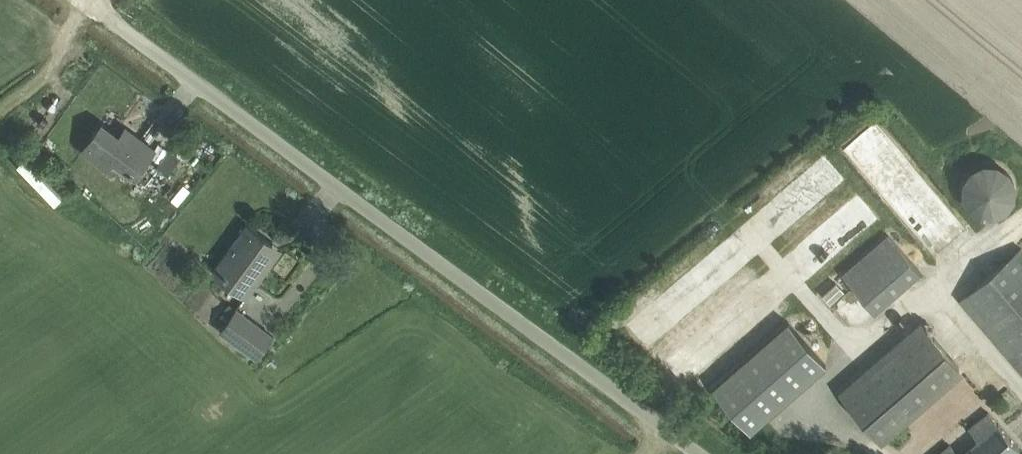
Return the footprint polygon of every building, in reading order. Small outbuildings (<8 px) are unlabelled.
[(878,185),(909,156),(874,119),(843,148),(878,185)] [(123,179),(130,169),(137,175),(155,148),(126,127),(119,135),(102,122),(82,149),(123,179)] [(168,149),(157,166),(169,175),(180,157),(168,149)] [(27,155),(19,162),(57,202),(65,194),(27,155)] [(966,212),(1013,214),(1016,165),(968,162),(966,212)] [(212,268),(222,276),(247,295),(269,266),(260,260),(273,243),(247,223),(228,248),(212,268)] [(842,270),(874,310),(919,274),(887,233),(842,270)] [(960,297),(1021,371),(1021,246),(960,297)] [(237,306),(219,329),(254,356),(272,333),(237,306)] [(884,440),(968,370),(924,316),(839,386),(884,440)] [(713,384),(750,427),(826,362),(789,319),(713,384)] [(1020,447),(990,412),(972,427),(981,438),(962,453),(1011,453),(1020,447)] [(950,444),(938,453),(959,453),(950,444)]
